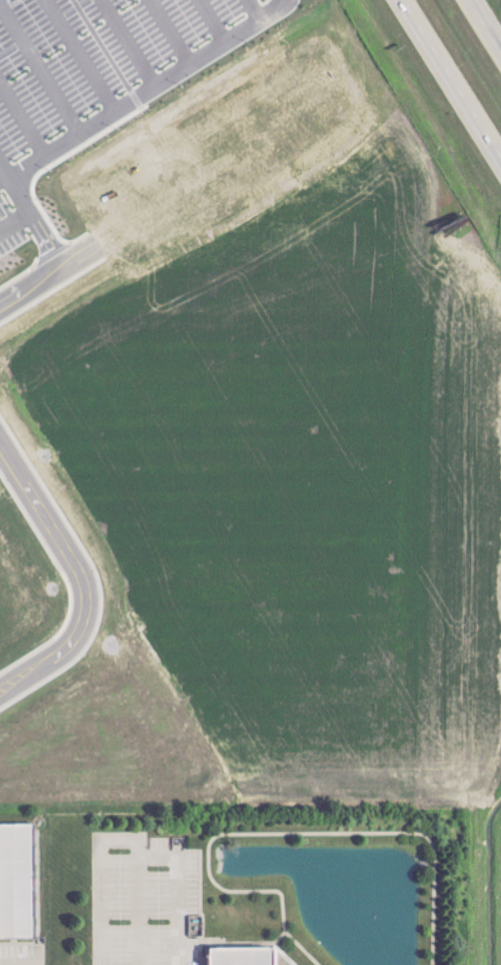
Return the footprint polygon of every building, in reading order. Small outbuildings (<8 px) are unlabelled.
[(0,824),(0,938),(37,938),(36,824),(0,824)] [(278,947),(212,948),(212,964),(278,964),(278,947)]
